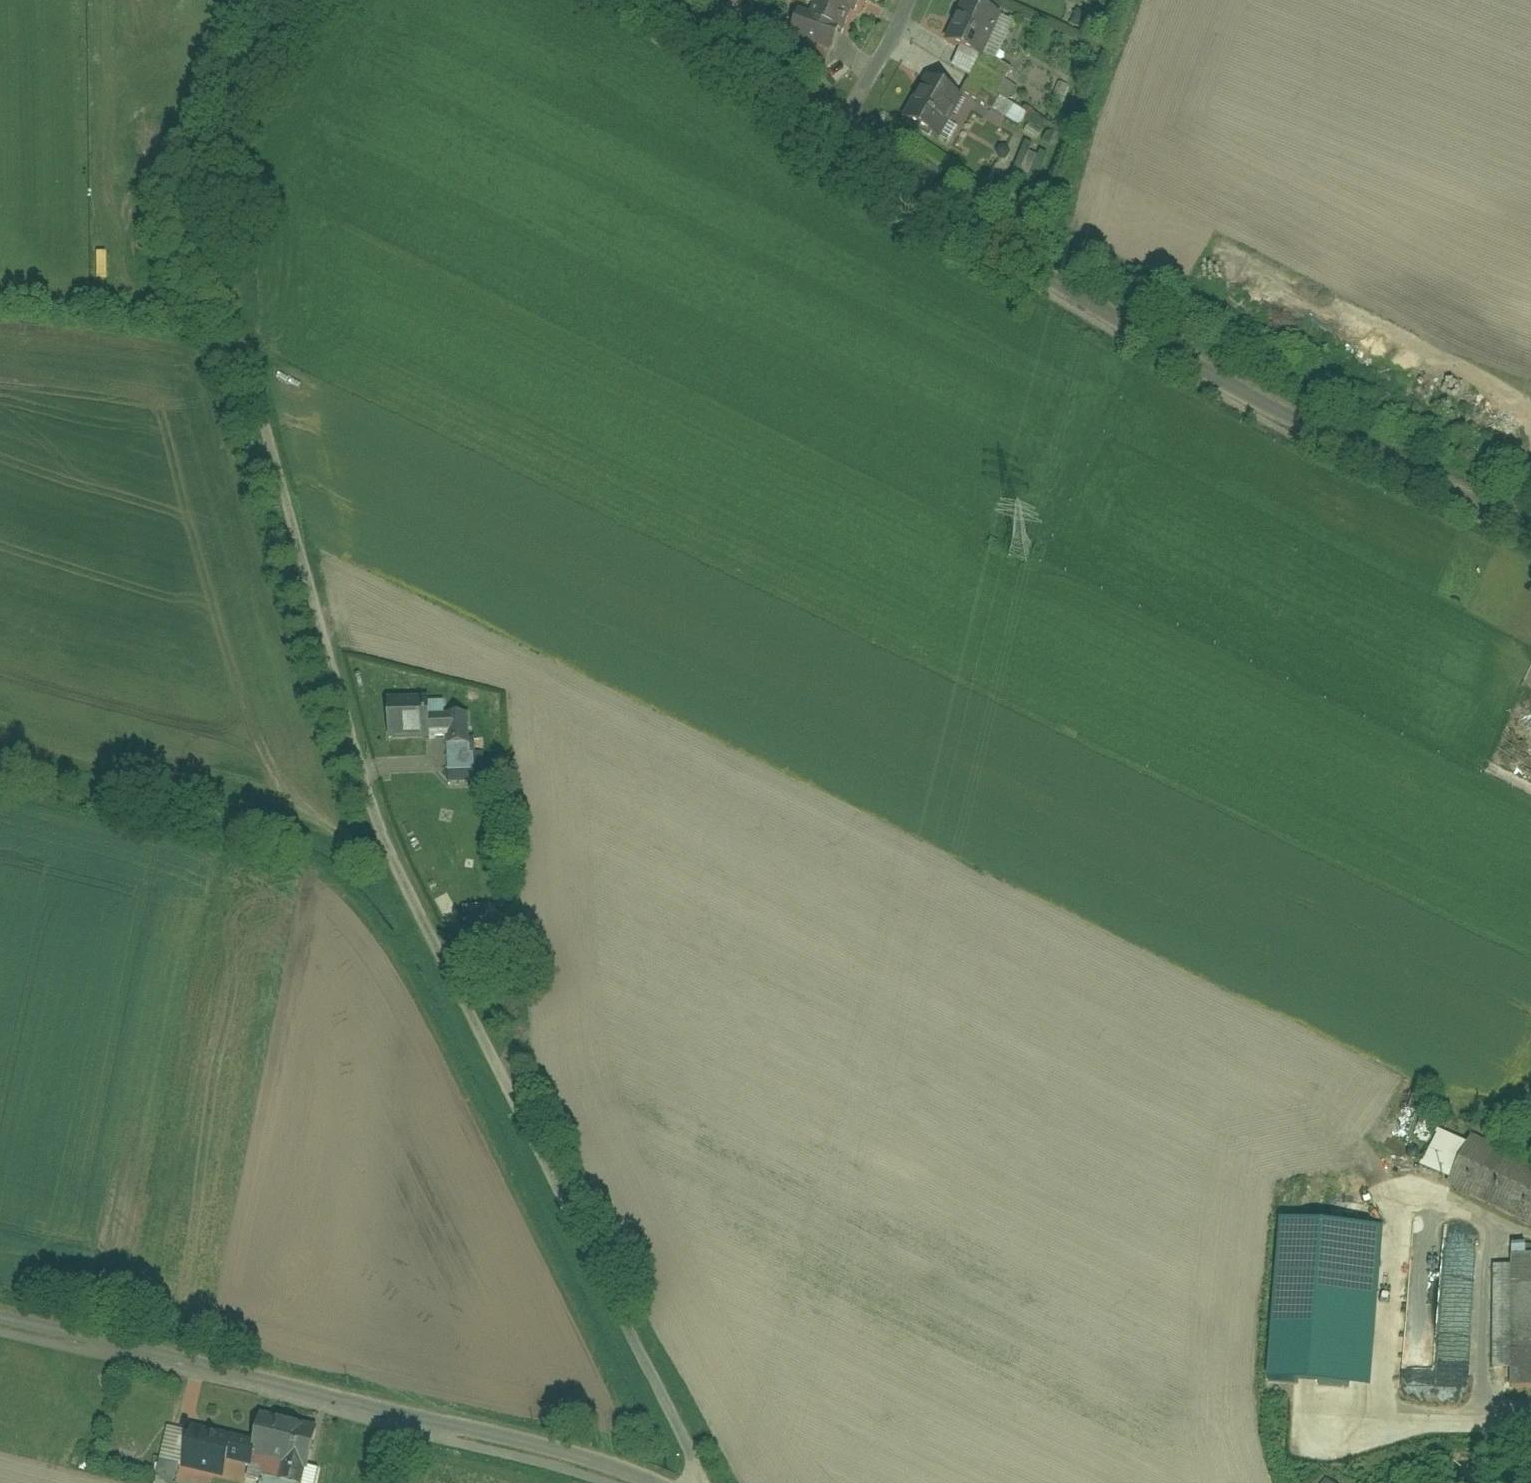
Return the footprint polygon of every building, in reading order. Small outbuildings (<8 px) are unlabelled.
[(820,3),(817,13),(805,9),(797,35),(840,51),(846,32),(850,33),(861,0),(812,0),(820,3)] [(1007,13),(979,0),(967,0),(951,39),(989,54),(1007,13)] [(969,96),(932,75),(910,115),(946,138),(969,96)] [(1017,172),(1031,176),(1037,151),(1023,148),(1017,172)] [(447,739),(446,718),(430,719),(429,704),(389,705),(390,739),(428,738),(428,740),(447,739)] [(468,717),(446,718),(447,739),(449,775),(475,774),(475,757),(470,757),(470,747),(482,747),(481,722),(468,723),(468,717)] [(1451,1182),(1463,1143),(1434,1134),(1423,1173),(1451,1182)] [(1467,1158),(1450,1197),(1530,1232),(1530,1186),(1467,1158)] [(1439,1395),(1446,1233),(1412,1231),(1406,1394),(1439,1395)] [(1373,1239),(1287,1233),(1275,1388),(1361,1394),(1373,1239)] [(1524,1259),(1524,1249),(1510,1249),(1510,1270),(1492,1270),(1492,1373),(1509,1373),(1509,1392),(1530,1392),(1530,1259),(1524,1259)] [(265,1413),(258,1440),(255,1456),(287,1463),(284,1480),(298,1482),(307,1482),(310,1468),(316,1469),(324,1426),(265,1413)] [(258,1440),(197,1426),(185,1467),(231,1480),(236,1461),(254,1466),(255,1456),(258,1440)]
